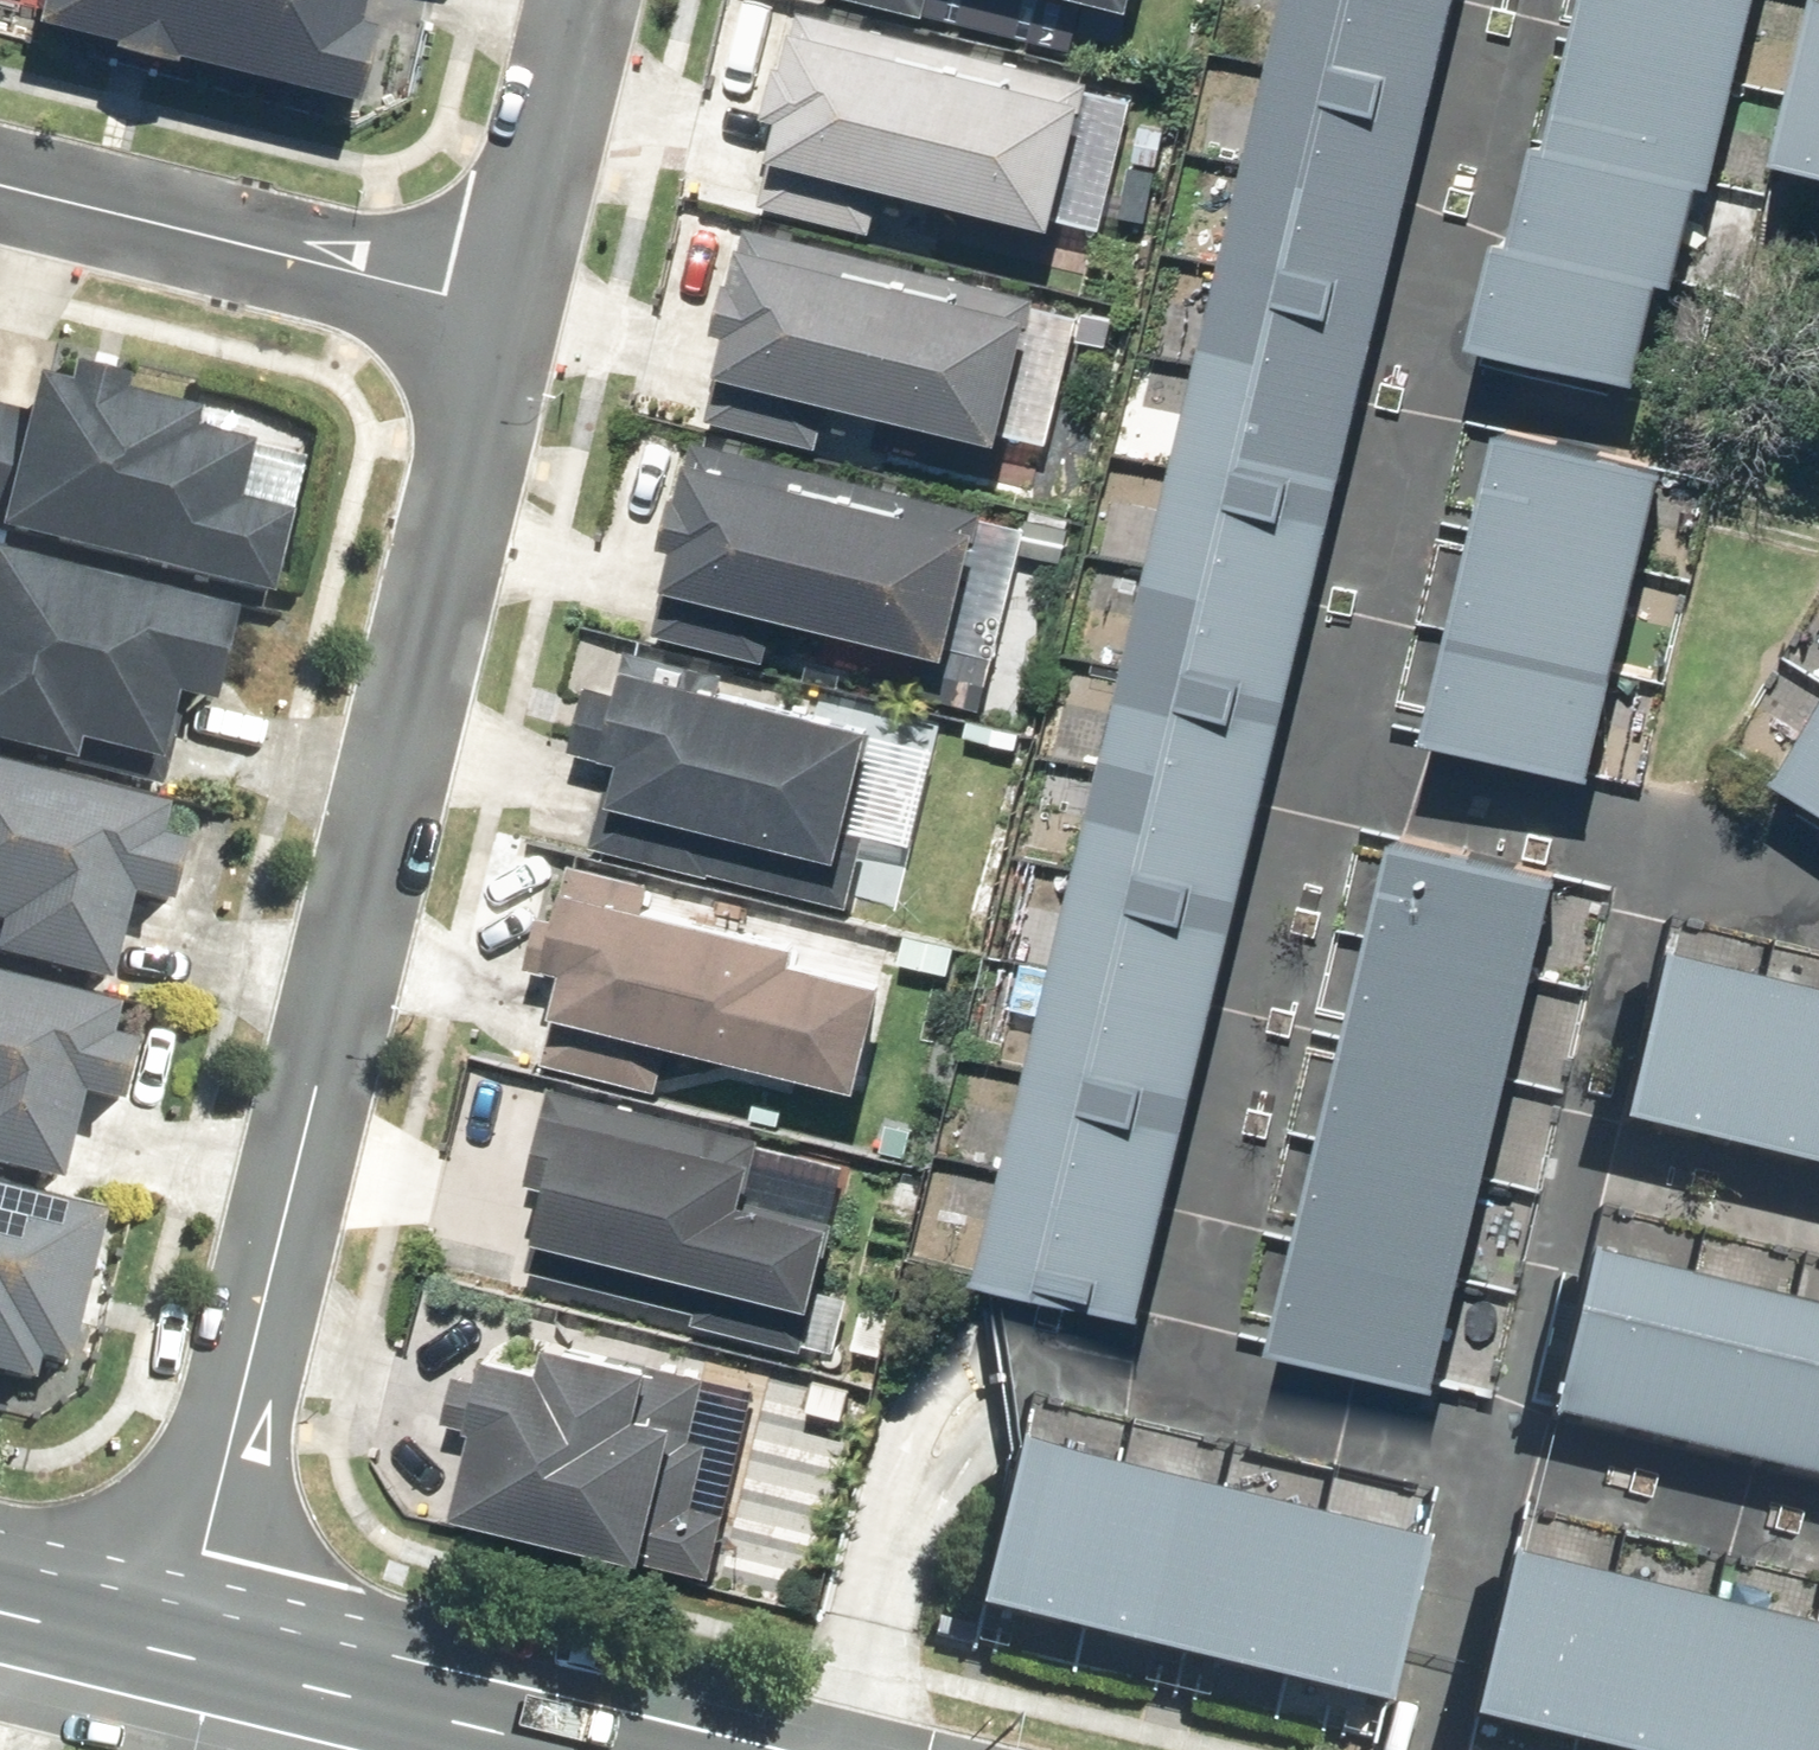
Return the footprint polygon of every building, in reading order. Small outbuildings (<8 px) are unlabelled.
[(49,8),(125,27),(123,31),(185,47),(186,42),(365,86),(384,11),(369,7),(370,0),(51,0),(49,8)] [(936,12),(939,0),(884,0),(936,12)] [(1449,8),(1417,0),(1282,0),(1265,71),(1425,109),(1449,8)] [(1744,0),(1581,0),(1567,54),(1722,92),(1744,0)] [(1818,179),(1818,4),(1810,2),(1770,167),(1780,170),(1818,179)] [(1101,79),(812,10),(788,108),(795,110),(772,203),(883,229),(895,178),(1074,221),(1105,94),(1098,93),(1101,79)] [(1697,193),(1722,92),(1567,54),(1542,155),(1697,193)] [(1400,211),(1425,109),(1265,71),(1240,172),(1400,211)] [(1662,292),(1687,191),(1542,155),(1524,151),(1499,252),(1662,292)] [(1375,312),(1400,211),(1240,172),(1215,273),(1375,312)] [(1048,293),(758,224),(744,282),(748,283),(739,323),(741,324),(719,417),(829,443),(842,391),(1021,434),(1051,308),(1044,306),(1048,293)] [(1627,390),(1652,289),(1499,252),(1484,248),(1459,349),(1627,390)] [(1350,413),(1375,312),(1215,273),(1191,375),(1350,413)] [(19,537),(20,534),(289,599),(309,517),(255,504),(268,448),(212,434),(217,416),(143,398),(146,384),(89,370),(85,388),(55,381),(46,419),(0,408),(0,533),(19,537)] [(1326,515),(1350,413),(1191,375),(1166,476),(1326,515)] [(1494,437),(1469,540),(1630,578),(1655,475),(1494,437)] [(996,509),(706,439),(683,538),(688,539),(666,632),(777,659),(789,609),(968,652),(970,648),(1003,656),(1034,526),(994,516),(996,509)] [(1301,616),(1326,515),(1166,476),(1141,578),(1301,616)] [(1469,540),(1445,643),(1606,681),(1630,578),(1469,540)] [(91,766),(96,748),(177,768),(193,700),(231,710),(254,618),(9,558),(0,594),(0,744),(91,766)] [(1276,717),(1301,616),(1141,578),(1116,679),(1276,717)] [(1445,643),(1420,746),(1581,784),(1606,681),(1445,643)] [(625,758),(603,843),(720,873),(720,869),(859,905),(872,856),(859,852),(893,722),(732,681),(735,672),(640,647),(629,690),(602,683),(585,748),(625,758)] [(1251,819),(1276,717),(1116,679),(1092,780),(1251,819)] [(1769,788),(1818,817),(1818,703),(1769,788)] [(18,926),(10,958),(128,986),(149,900),(188,909),(203,848),(178,842),(185,811),(0,767),(0,921),(18,926)] [(1227,920),(1251,819),(1092,780),(1067,882),(1227,920)] [(1516,988),(1540,886),(1383,850),(1359,952),(1516,988)] [(577,974),(555,1061),(667,1089),(681,1034),(878,1084),(905,979),(814,957),(818,943),(657,903),(661,884),(581,864),(568,917),(554,913),(541,965),(577,974)] [(1202,1022),(1227,920),(1067,882),(1042,983),(1202,1022)] [(1492,1090),(1516,988),(1359,952),(1335,1054),(1492,1090)] [(1631,1117),(1737,1141),(1775,976),(1670,952),(1631,1117)] [(1818,1161),(1818,986),(1775,976),(1737,1141),(1818,1161)] [(78,1187),(99,1100),(138,1110),(153,1048),(128,1042),(135,1012),(0,979),(0,1168),(78,1187)] [(1177,1123),(1202,1022),(1042,983),(1017,1084),(1177,1123)] [(1468,1192),(1492,1090),(1335,1054),(1311,1156),(1468,1192)] [(1152,1224),(1177,1123),(1017,1084),(993,1186),(1152,1224)] [(559,1177),(536,1267),(706,1310),(703,1321),(813,1348),(815,1342),(845,1349),(858,1295),(836,1289),(853,1220),(762,1198),(773,1156),(766,1155),(770,1138),(571,1088),(549,1175),(559,1177)] [(1444,1294),(1468,1192),(1311,1156),(1288,1258),(1444,1294)] [(1128,1326),(1152,1224),(993,1186),(968,1287),(1128,1326)] [(1,1378),(3,1373),(51,1385),(56,1363),(86,1370),(123,1219),(0,1189),(0,1377),(1,1378)] [(1559,1410),(1661,1435),(1700,1275),(1597,1250),(1559,1410)] [(1420,1396),(1444,1294),(1288,1258),(1264,1360),(1420,1396)] [(1661,1435),(1764,1459),(1802,1299),(1700,1275),(1661,1435)] [(1818,1472),(1818,1303),(1802,1299),(1764,1459),(1818,1472)] [(709,1399),(501,1351),(494,1377),(467,1371),(456,1418),(492,1427),(473,1507),(660,1550),(658,1559),(720,1573),(735,1508),(705,1501),(719,1438),(701,1434),(709,1399)] [(1128,1464),(1026,1438),(985,1604),(1087,1629),(1128,1464)] [(1230,1489),(1128,1464),(1087,1629),(1189,1654),(1230,1489)] [(1332,1514),(1230,1489),(1189,1654),(1291,1679),(1332,1514)] [(1434,1539),(1332,1514),(1291,1679),(1393,1704),(1434,1539)] [(1630,1578),(1529,1553),(1489,1715),(1589,1740),(1630,1578)] [(1630,1578),(1589,1740),(1631,1749),(1694,1749),(1730,1602),(1630,1578)] [(1730,1602),(1694,1749),(1800,1749),(1818,1675),(1818,1624),(1730,1602)] [(1800,1749),(1818,1749),(1818,1675),(1800,1749)]
